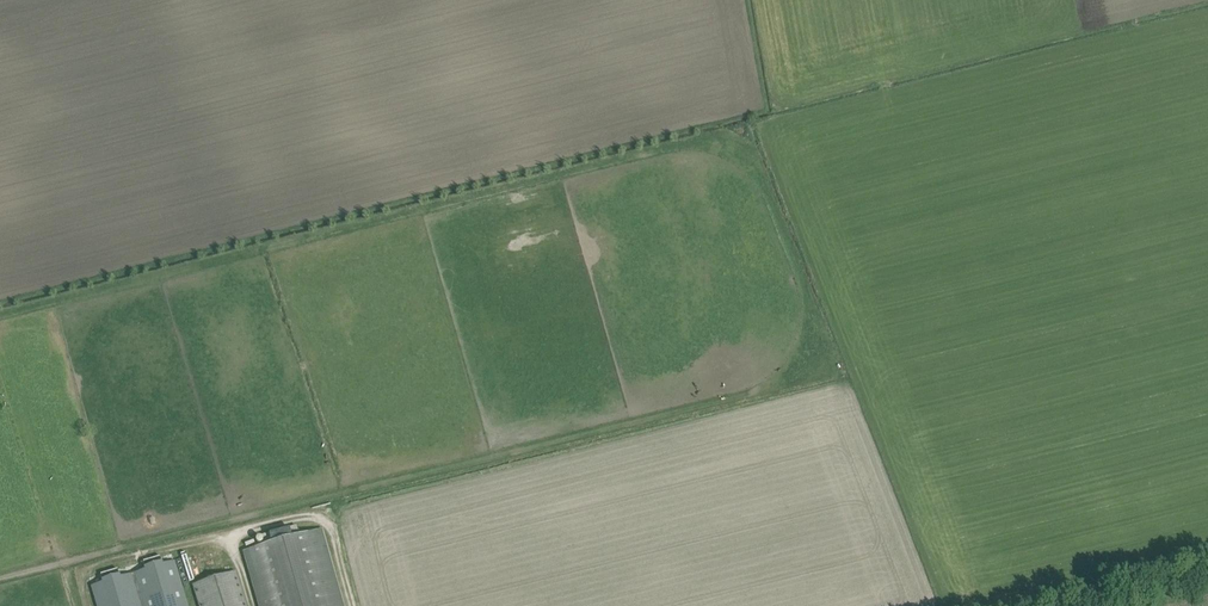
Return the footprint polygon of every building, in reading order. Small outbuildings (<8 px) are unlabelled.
[(259,605),(344,605),(322,529),(243,552),(259,605)] [(94,586),(99,605),(186,605),(173,563),(94,586)] [(236,572),(192,585),(199,605),(247,605),(236,572)]
